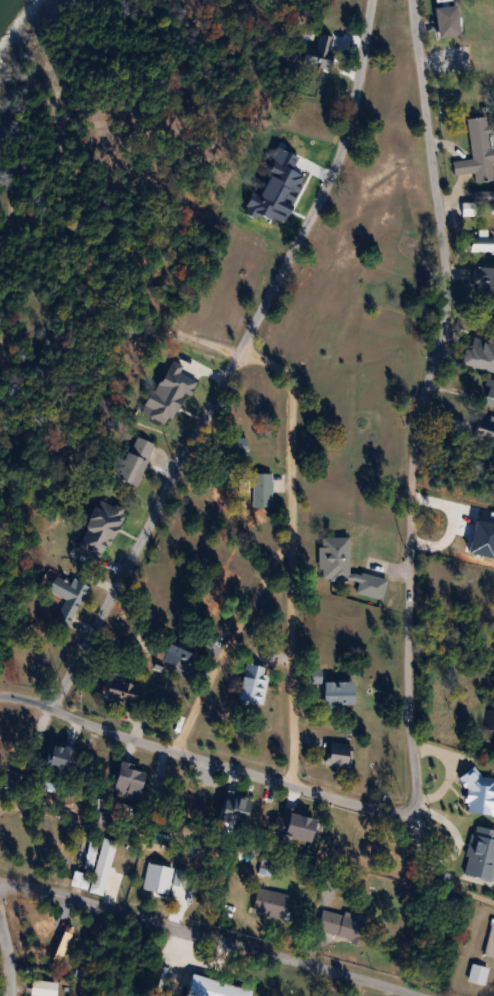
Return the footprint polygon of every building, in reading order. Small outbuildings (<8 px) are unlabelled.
[(459,35),(457,3),(449,4),(449,0),(433,0),(435,36),(459,35)] [(301,61),(325,68),(334,36),(318,32),(314,47),(306,45),(301,61)] [(468,157),(450,159),(451,173),(472,171),(473,181),(493,179),(487,114),(465,116),(468,157)] [(493,200),(493,190),(472,190),(472,200),(493,200)] [(469,231),(469,251),(493,251),(493,238),(486,238),(486,231),(469,231)] [(473,303),(493,303),(493,265),(472,265),(473,303)] [(469,335),(462,364),(493,372),(493,342),(469,335)] [(490,379),(481,403),(493,408),(493,381),(490,379)] [(469,439),(493,447),(493,421),(477,416),(469,439)] [(153,443),(133,434),(115,475),(135,484),(153,443)] [(244,436),(228,436),(228,452),(244,452),(244,436)] [(270,505),(270,471),(250,471),(250,505),(270,505)] [(102,556),(123,510),(97,498),(76,545),(102,556)] [(347,536),(318,536),(318,580),(355,580),(355,596),(383,596),(383,574),(348,574),(347,536)] [(86,585),(71,578),(69,582),(53,575),(47,589),(64,597),(53,619),(67,625),(86,585)] [(161,657),(182,668),(194,647),(173,636),(161,657)] [(268,667),(244,662),(237,700),(260,705),(268,667)] [(134,704),(138,685),(109,679),(105,697),(134,704)] [(343,680),(323,680),(323,704),(343,704),(343,680)] [(482,708),(482,728),(493,729),(493,709),(482,708)] [(346,766),(348,743),(327,740),(325,764),(346,766)] [(99,842),(88,839),(81,867),(91,870),(99,842)] [(69,885),(85,889),(89,874),(73,870),(69,885)] [(260,914),(283,920),(289,894),(266,889),(260,914)] [(365,919),(319,909),(314,930),(360,941),(365,919)] [(490,920),(482,955),(493,957),(493,920),(490,920)] [(486,967),(470,962),(465,979),(481,984),(486,967)]
